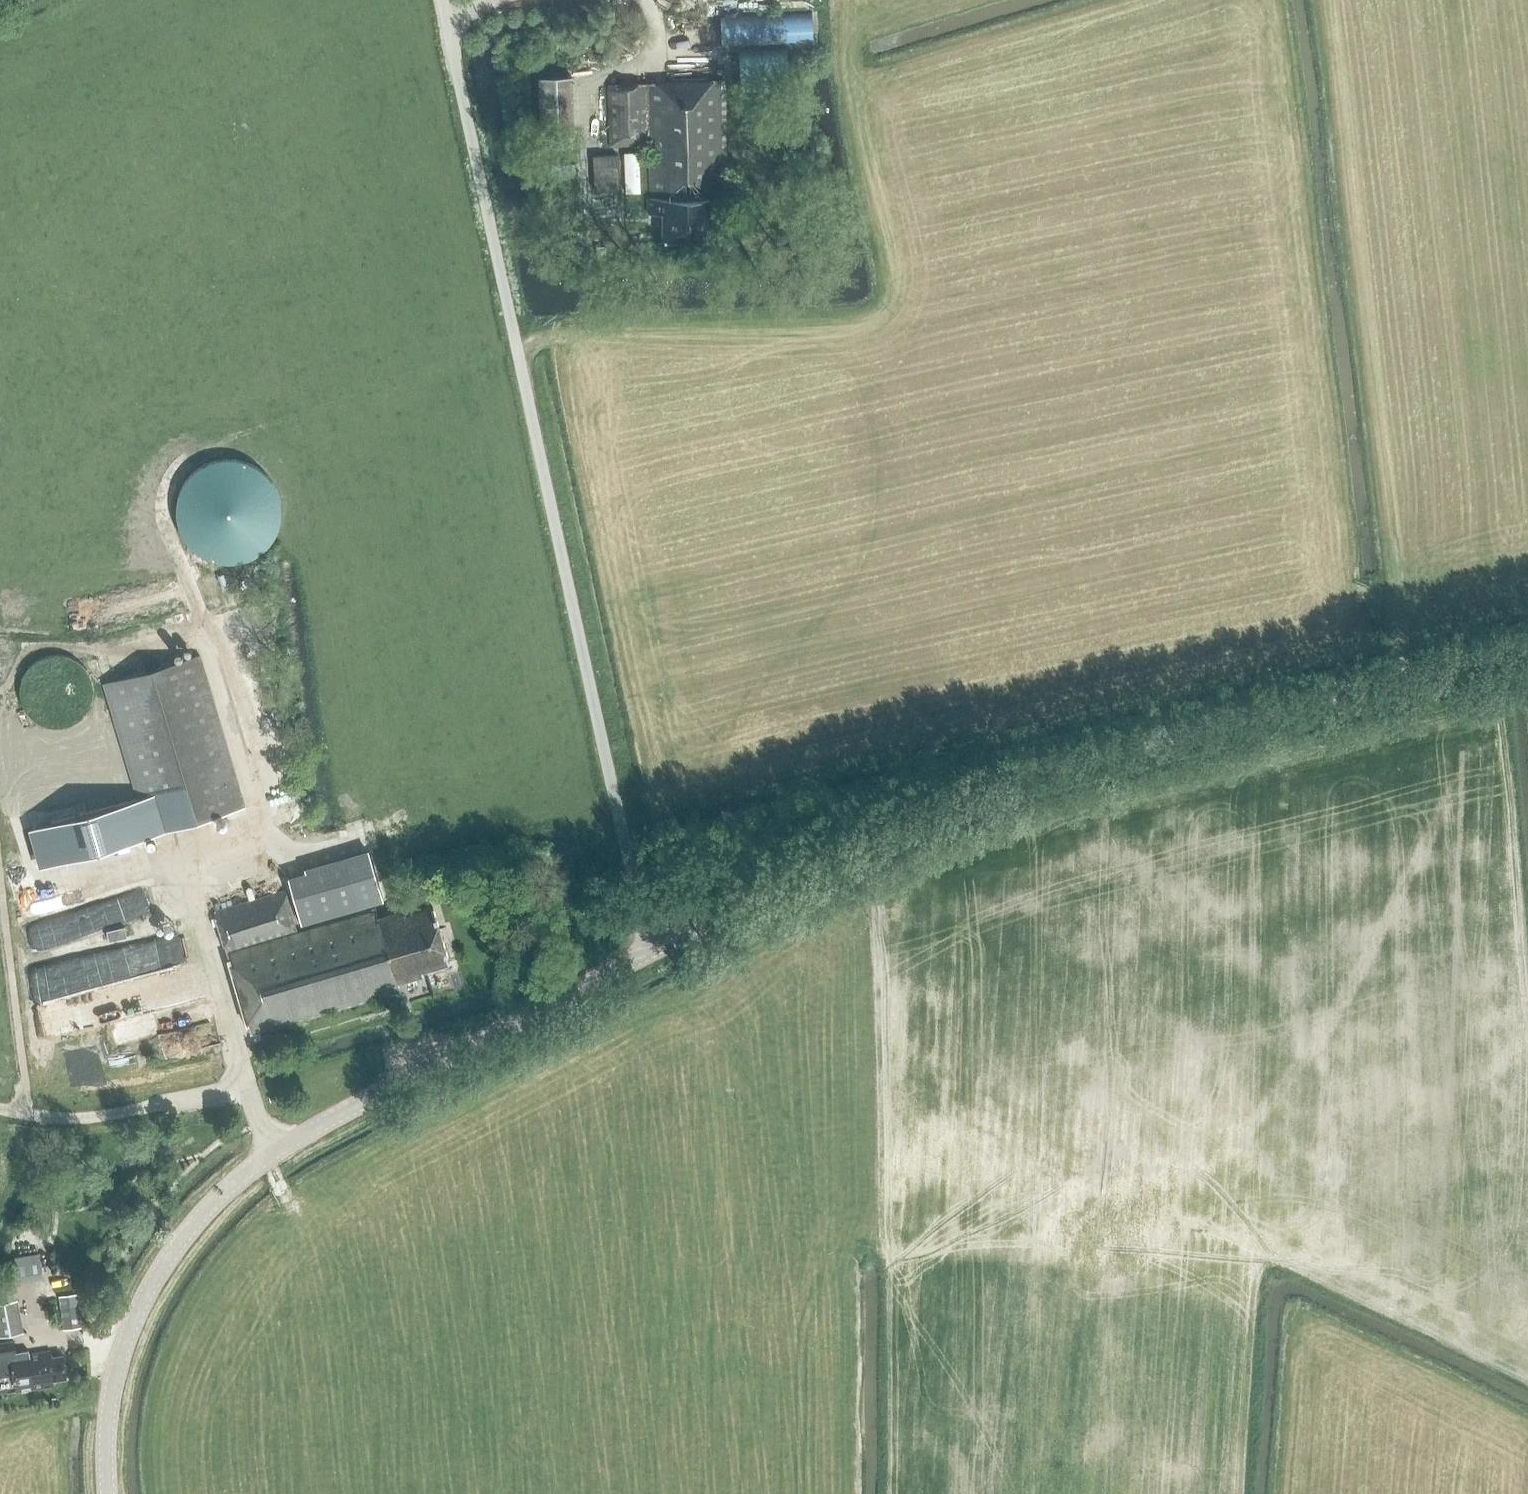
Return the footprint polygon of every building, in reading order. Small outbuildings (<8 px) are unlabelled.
[(724,15),(725,46),(818,42),(816,11),(724,15)] [(575,136),(572,76),(538,77),(541,137),(575,136)] [(728,197),(724,80),(608,84),(610,148),(649,146),(651,212),(651,214),(666,213),(667,240),(715,238),(713,198),(728,197)] [(644,149),(628,149),(628,190),(643,190),(644,149)] [(185,542),(226,558),(265,557),(276,530),(274,472),(240,458),(195,460),(184,489),(185,542)] [(245,806),(200,654),(103,683),(148,835),(245,806)] [(346,854),(288,871),(304,923),(361,906),(346,854)] [(23,918),(32,952),(103,934),(91,889),(23,907),(26,917),(23,918)] [(377,916),(375,907),(369,909),(296,930),(284,891),(213,912),(250,1034),(399,990),(396,980),(423,972),(421,968),(445,961),(448,960),(445,949),(432,905),(405,913),(404,908),(377,916)] [(126,936),(124,926),(106,931),(108,941),(126,936)] [(87,1000),(39,1007),(43,1036),(92,1029),(87,1000)] [(42,1251),(18,1254),(21,1279),(45,1276),(42,1251)] [(23,1331),(14,1280),(0,1283),(0,1335),(23,1331)] [(80,1327),(76,1294),(58,1296),(61,1329),(80,1327)] [(13,1341),(0,1343),(0,1377),(13,1375),(16,1391),(48,1386),(47,1380),(65,1377),(62,1355),(50,1357),(49,1351),(29,1354),(28,1350),(15,1352),(13,1341)]
